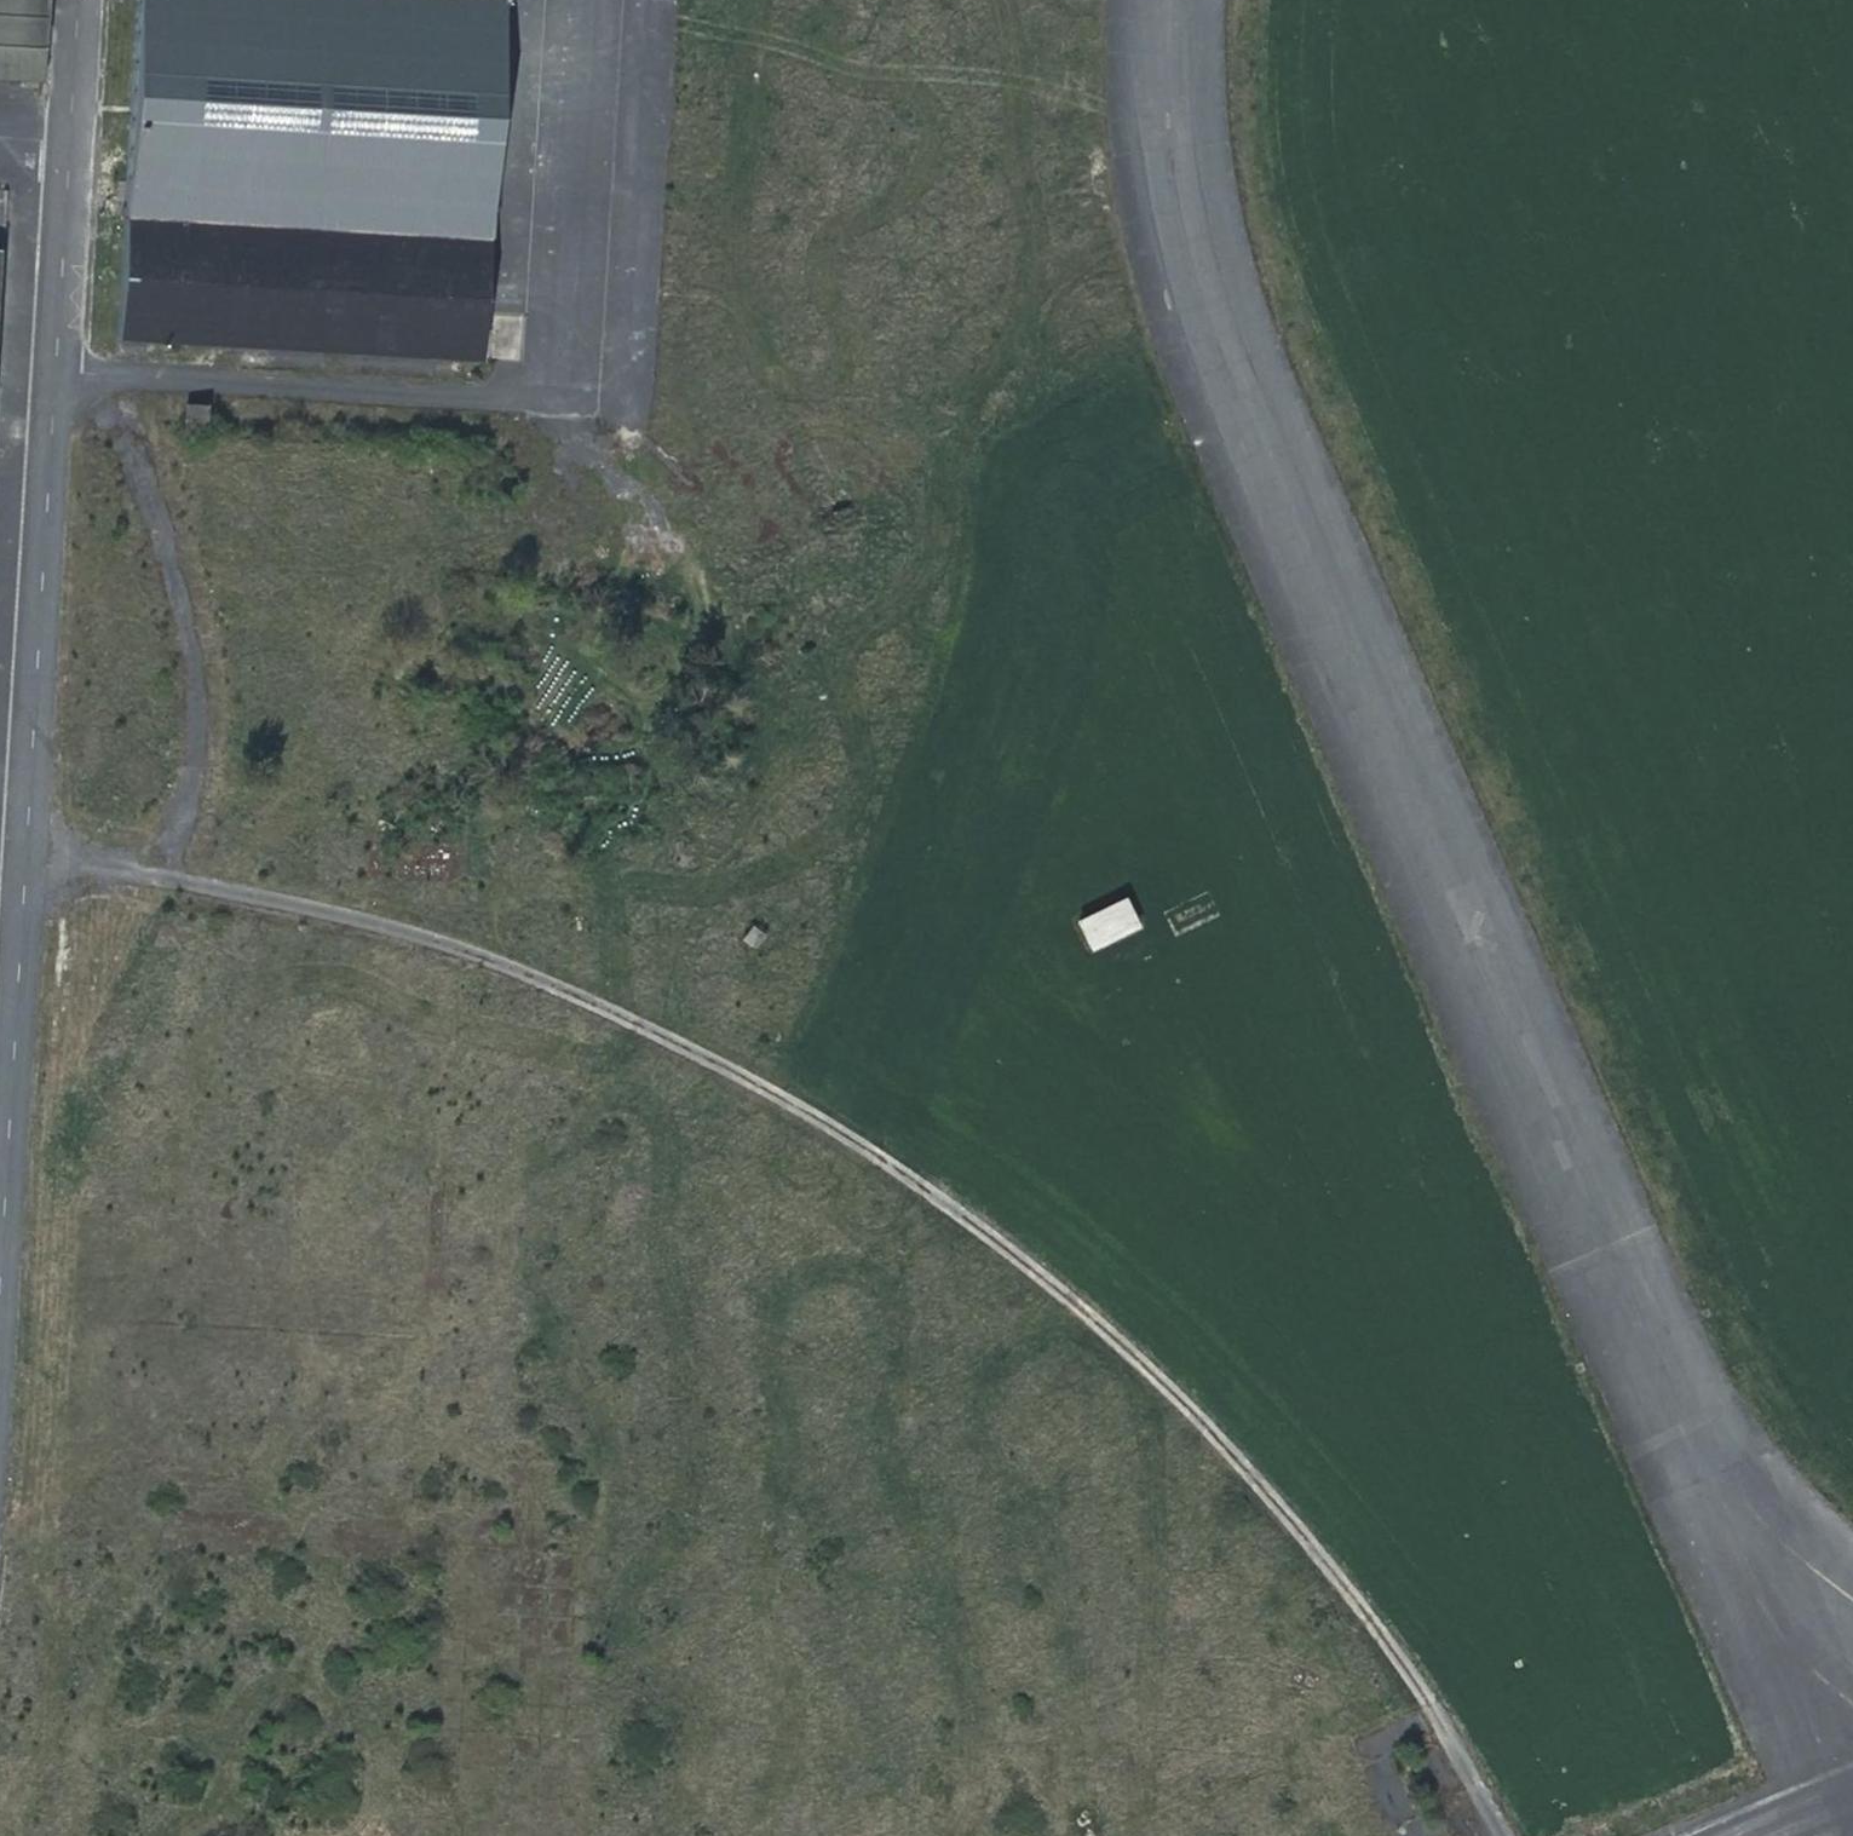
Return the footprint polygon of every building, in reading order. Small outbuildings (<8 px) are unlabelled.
[(44,0),(0,0),(0,77),(40,79),(44,0)] [(132,324),(480,345),(502,0),(152,0),(132,324)]
